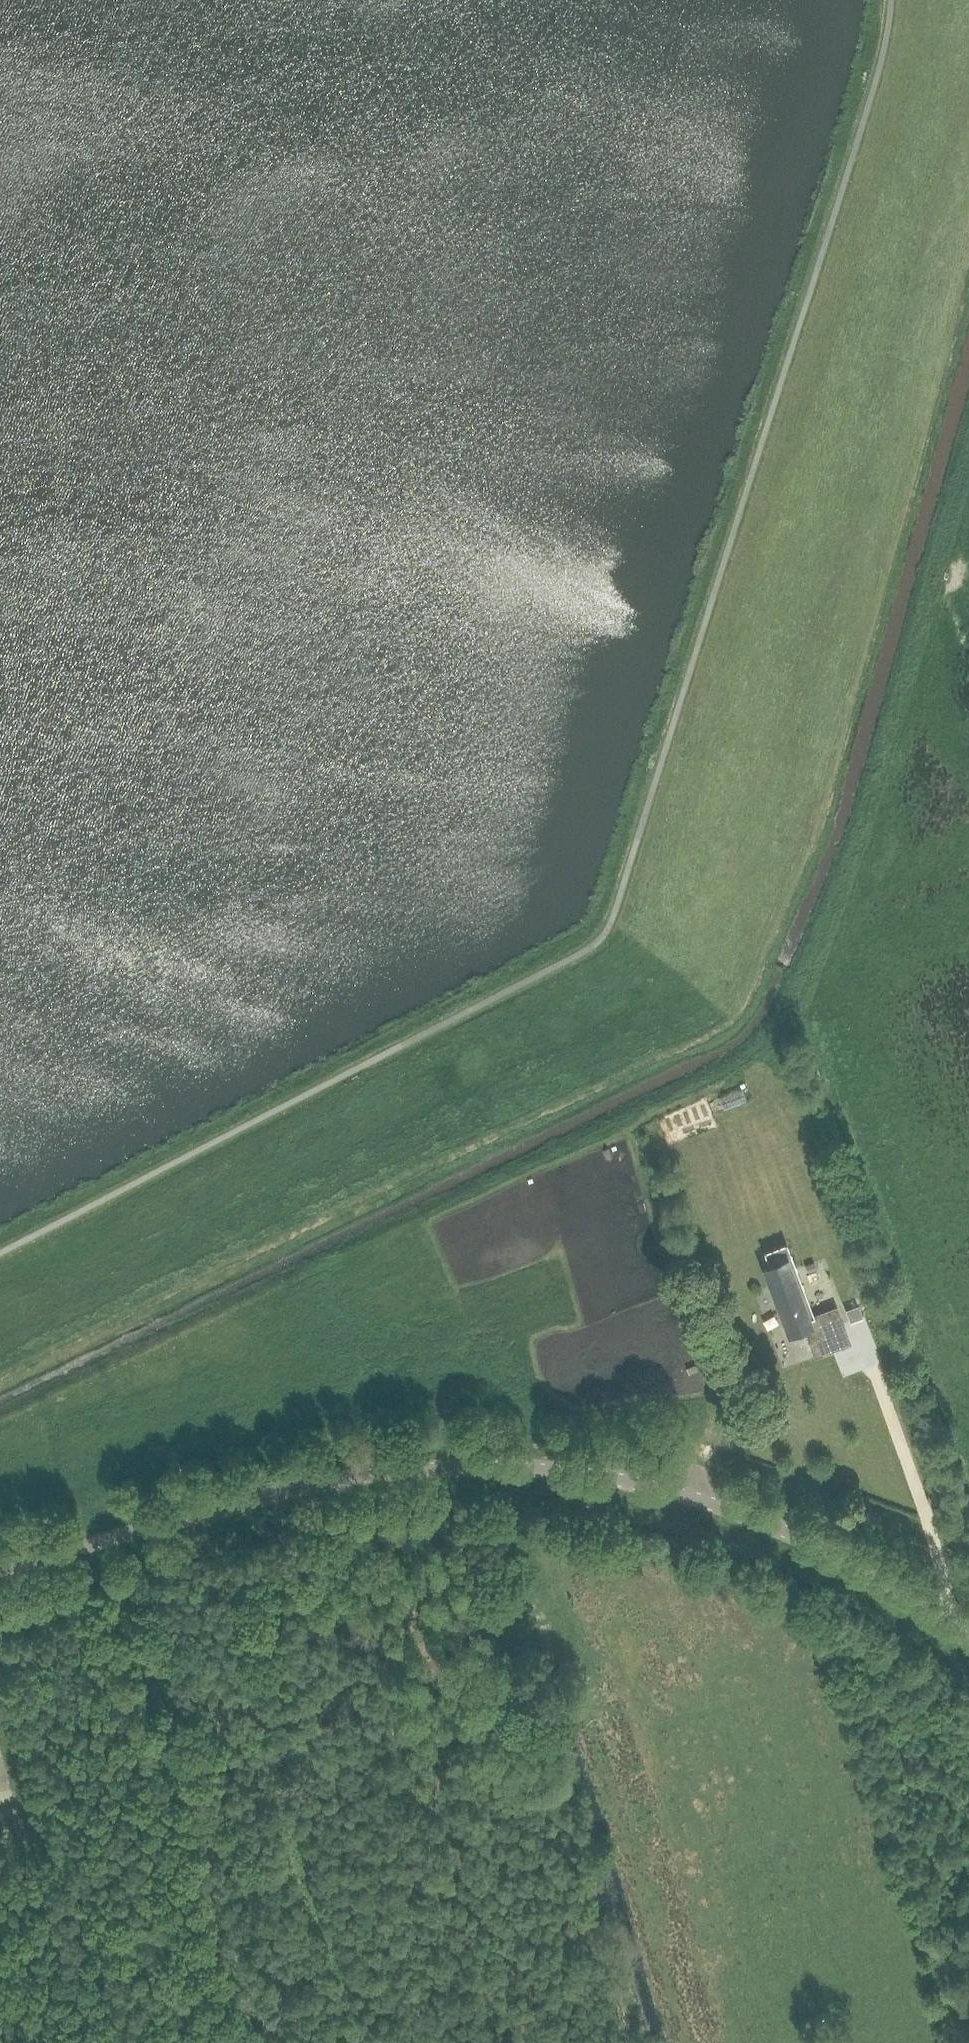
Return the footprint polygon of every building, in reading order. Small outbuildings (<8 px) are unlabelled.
[(724,1109),(750,1101),(746,1088),(720,1096),(724,1109)] [(787,1245),(764,1253),(792,1327),(803,1323),(812,1345),(846,1333),(837,1308),(814,1317),(787,1245)] [(817,1269),(814,1262),(806,1265),(808,1272),(817,1269)] [(858,1306),(846,1311),(850,1323),(862,1318),(858,1306)]
